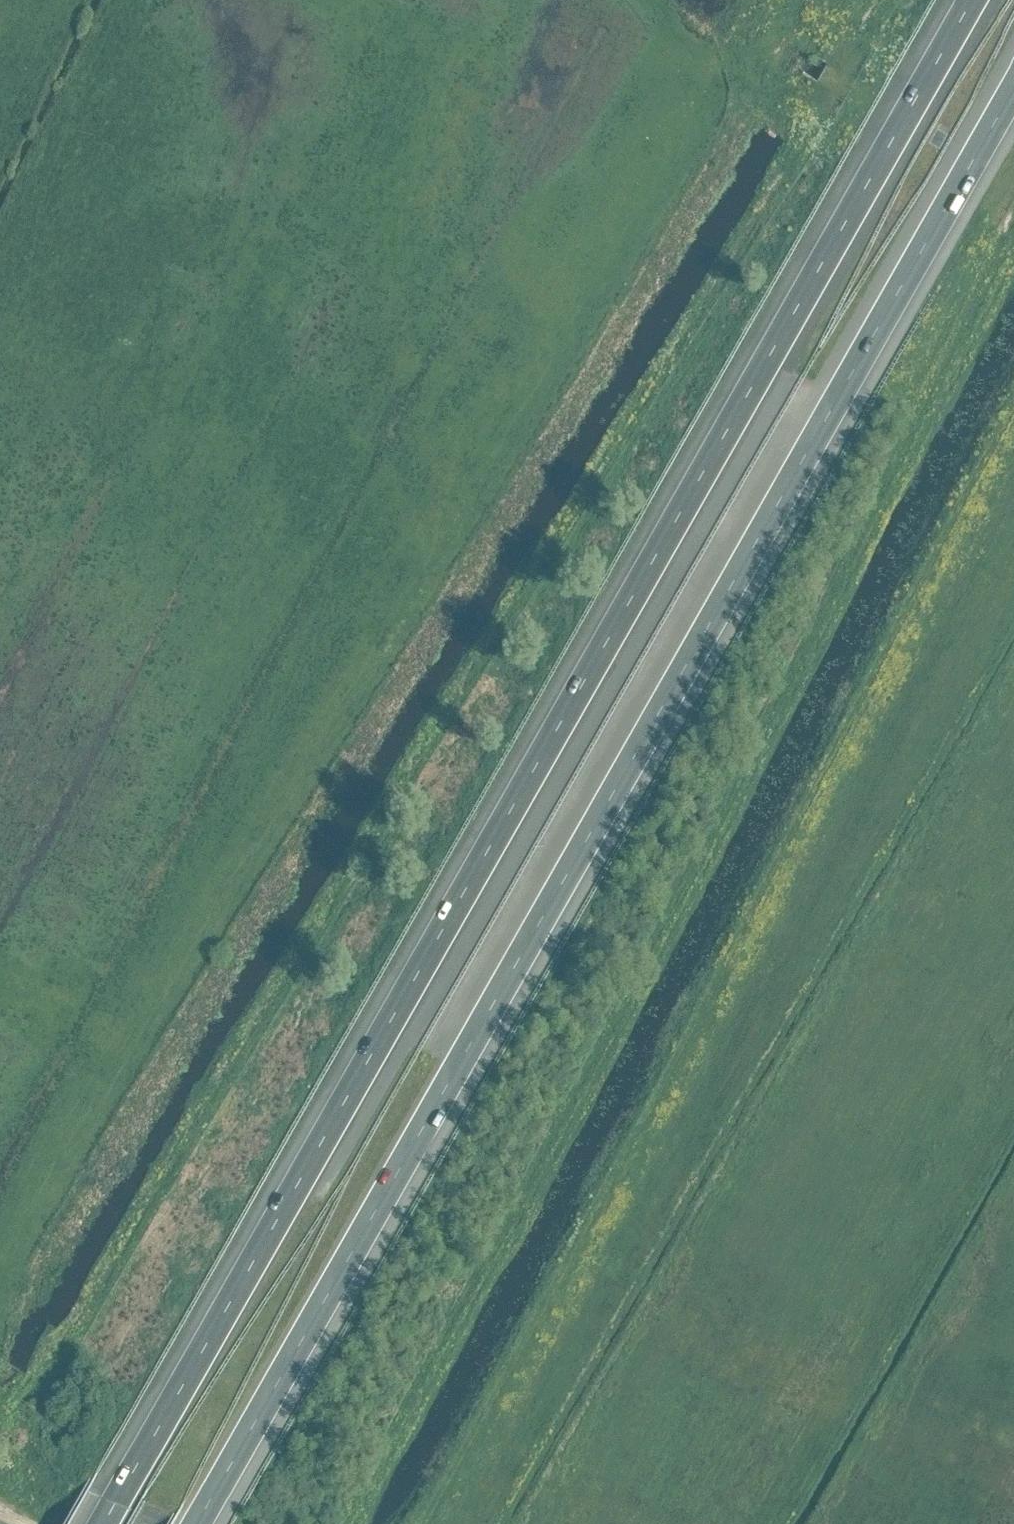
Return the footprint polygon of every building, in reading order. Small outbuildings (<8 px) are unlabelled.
[(668,721),(676,725),(685,706),(676,702),(668,721)]
